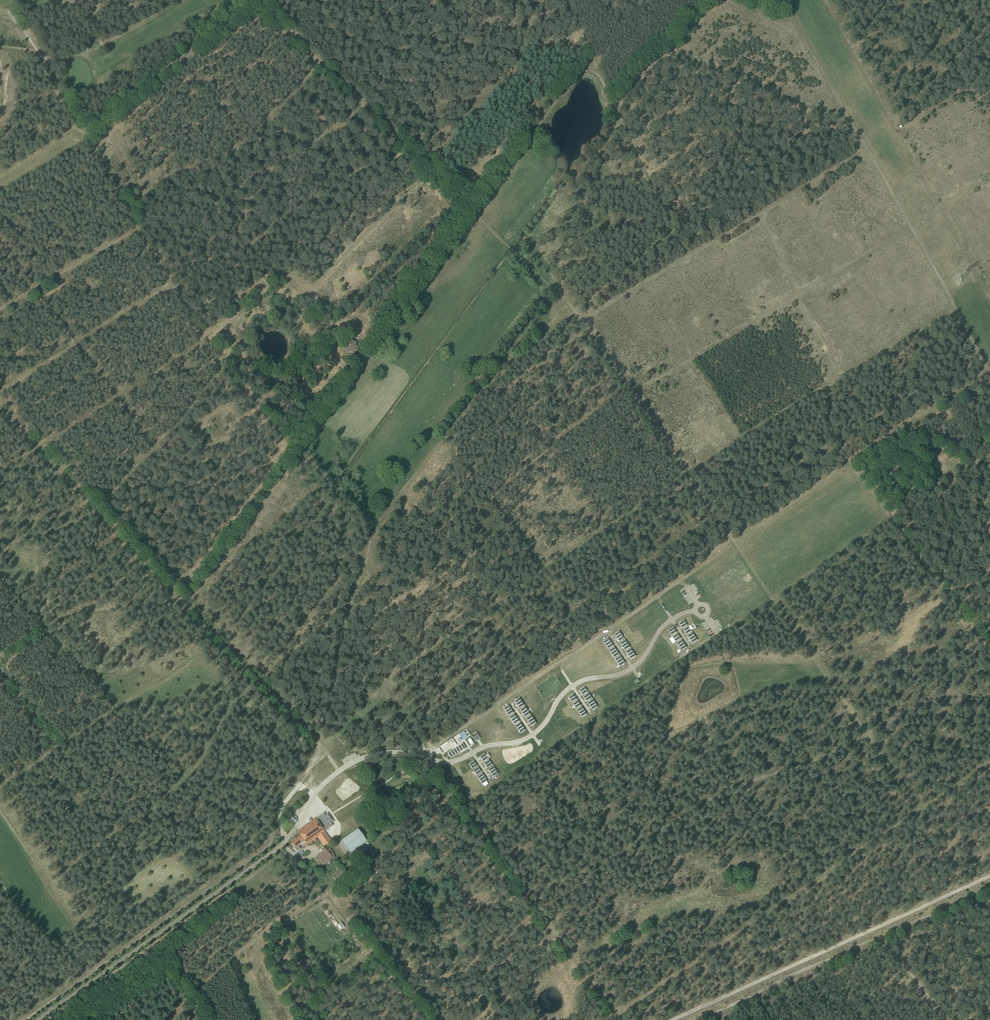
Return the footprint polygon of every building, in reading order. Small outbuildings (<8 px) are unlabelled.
[(343,348),(347,353),(352,352),(355,355),(359,349),(357,347),(355,342),(349,339),(344,342),(343,348)] [(297,831),(301,836),(329,815),(327,813),(325,814),(324,812),(315,819),(315,818),(302,828),(297,831)] [(334,821),(329,815),(301,836),(292,842),(295,847),(294,848),(297,852),(300,849),(298,845),(304,841),(307,845),(318,837),(324,846),(331,840),(325,831),(333,825),(332,823),(334,821)] [(351,853),(367,841),(358,829),(341,840),(351,853)] [(322,865),(332,858),(326,850),(316,857),(322,865)]
